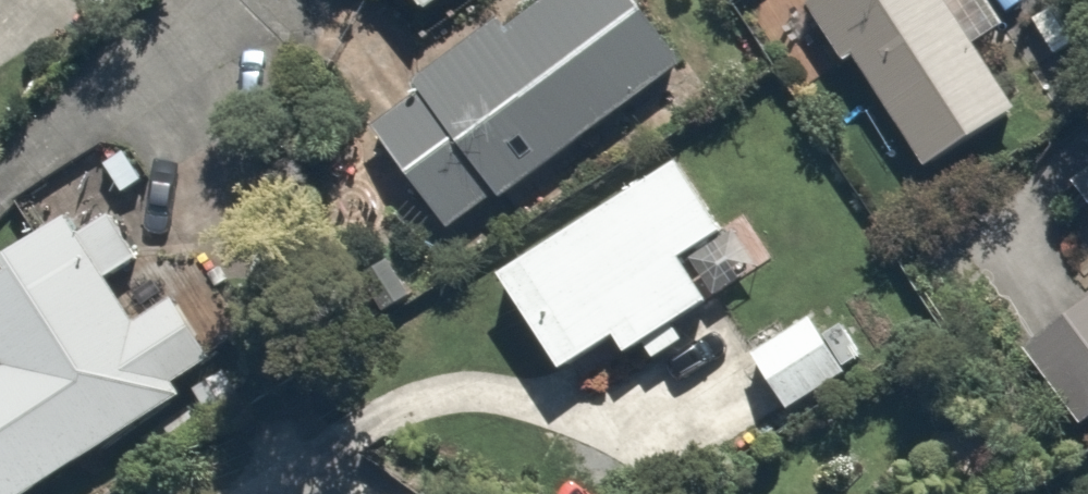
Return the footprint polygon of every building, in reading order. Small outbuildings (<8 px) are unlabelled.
[(636,0),(517,0),(358,125),(446,238),(679,56),(636,0)] [(423,0),(391,0),(405,16),(423,0)] [(906,160),(997,107),(934,0),(793,0),(830,62),(844,54),(906,160)] [(718,224),(664,144),(474,272),(539,368),(593,332),(605,351),(627,336),(641,358),(675,335),(660,312),(695,288),(673,254),(718,224)] [(1056,189),(1087,230),(1087,165),(1056,189)] [(142,252),(106,190),(0,251),(0,490),(209,370),(162,287),(123,309),(103,274),(142,252)] [(1006,343),(1068,427),(1087,412),(1087,281),(1006,343)] [(834,366),(792,304),(724,350),(766,412),(834,366)] [(420,472),(396,493),(440,493),(420,472)]
